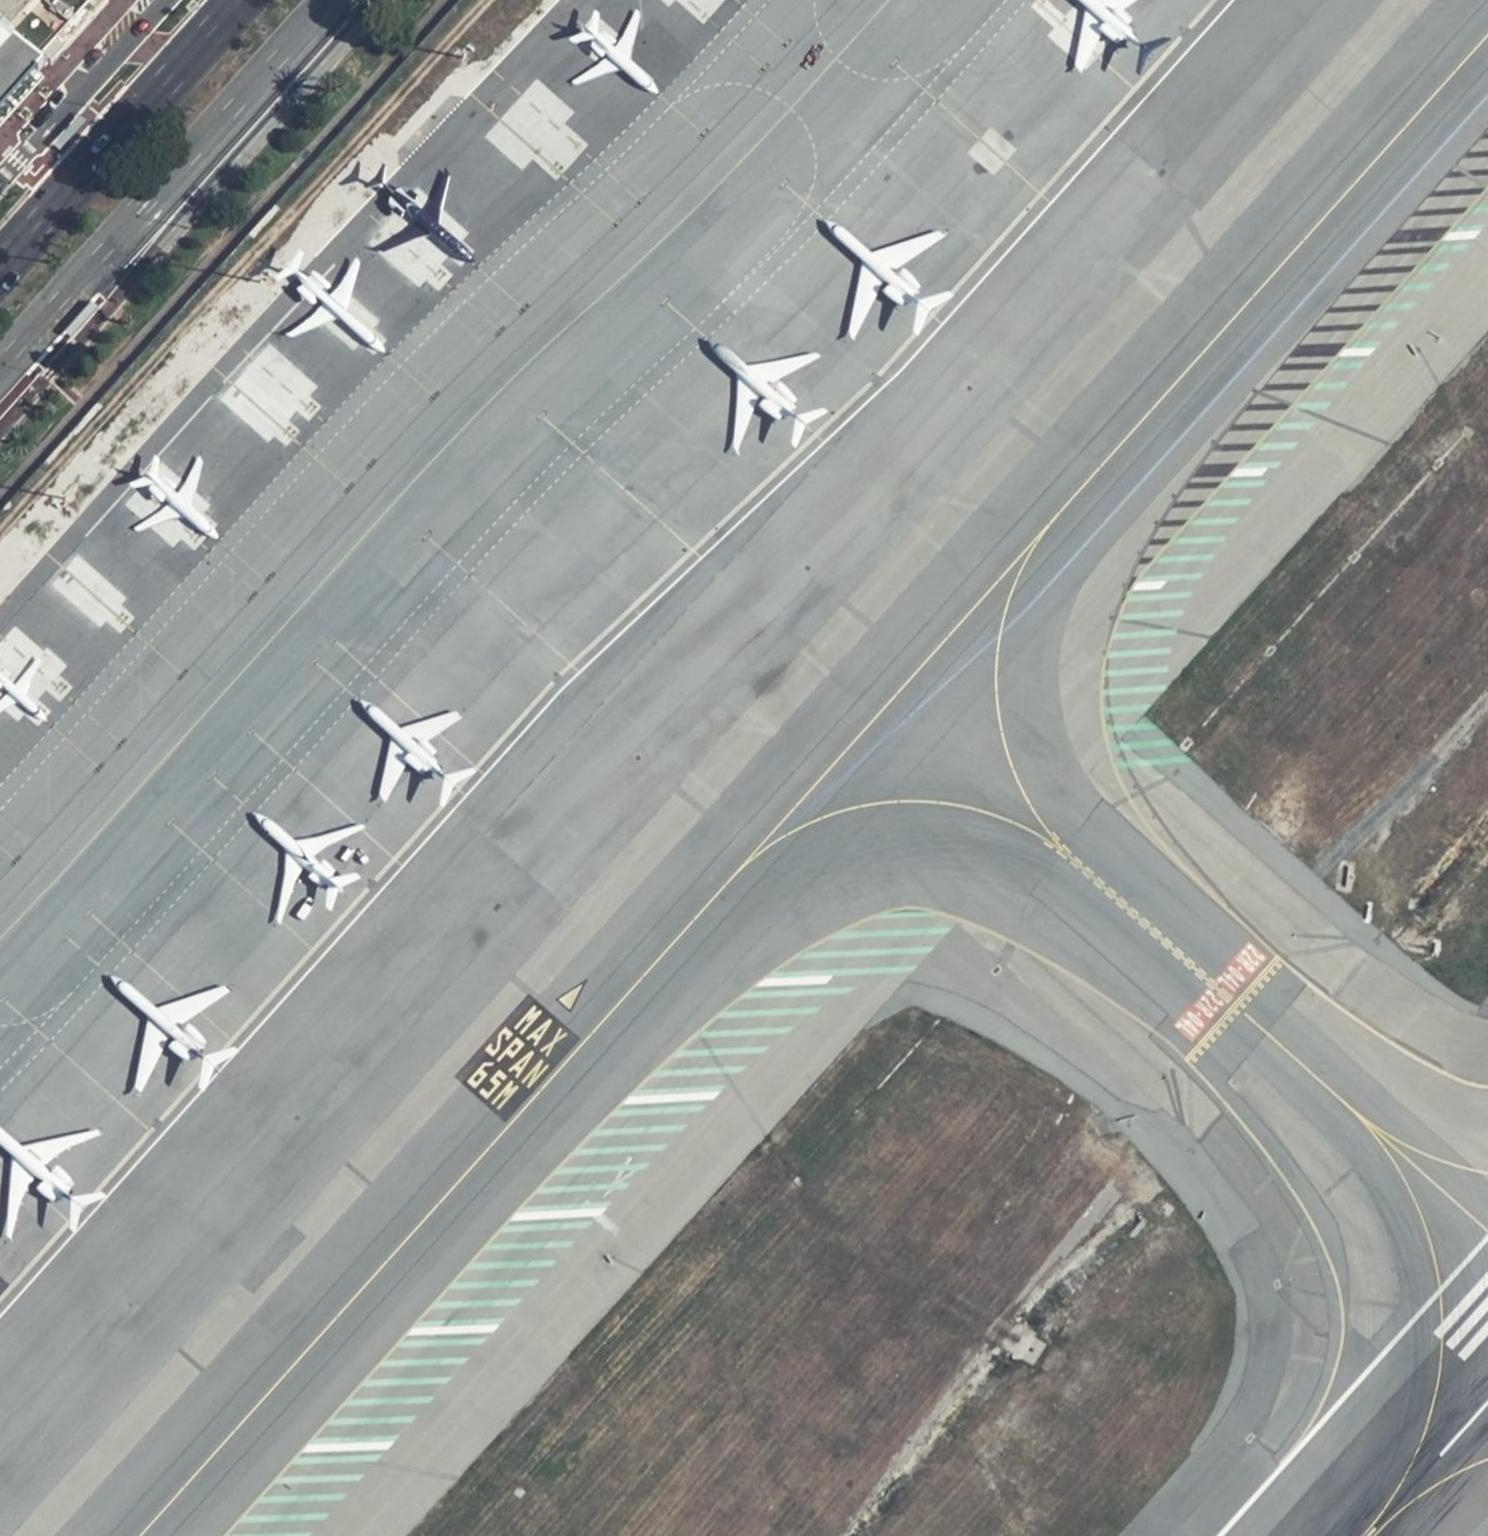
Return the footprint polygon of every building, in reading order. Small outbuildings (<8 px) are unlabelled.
[(103,0),(0,0),(0,34),(42,67),(73,33),(103,1),(103,0)] [(13,99),(42,67),(0,34),(0,114),(13,99)]
